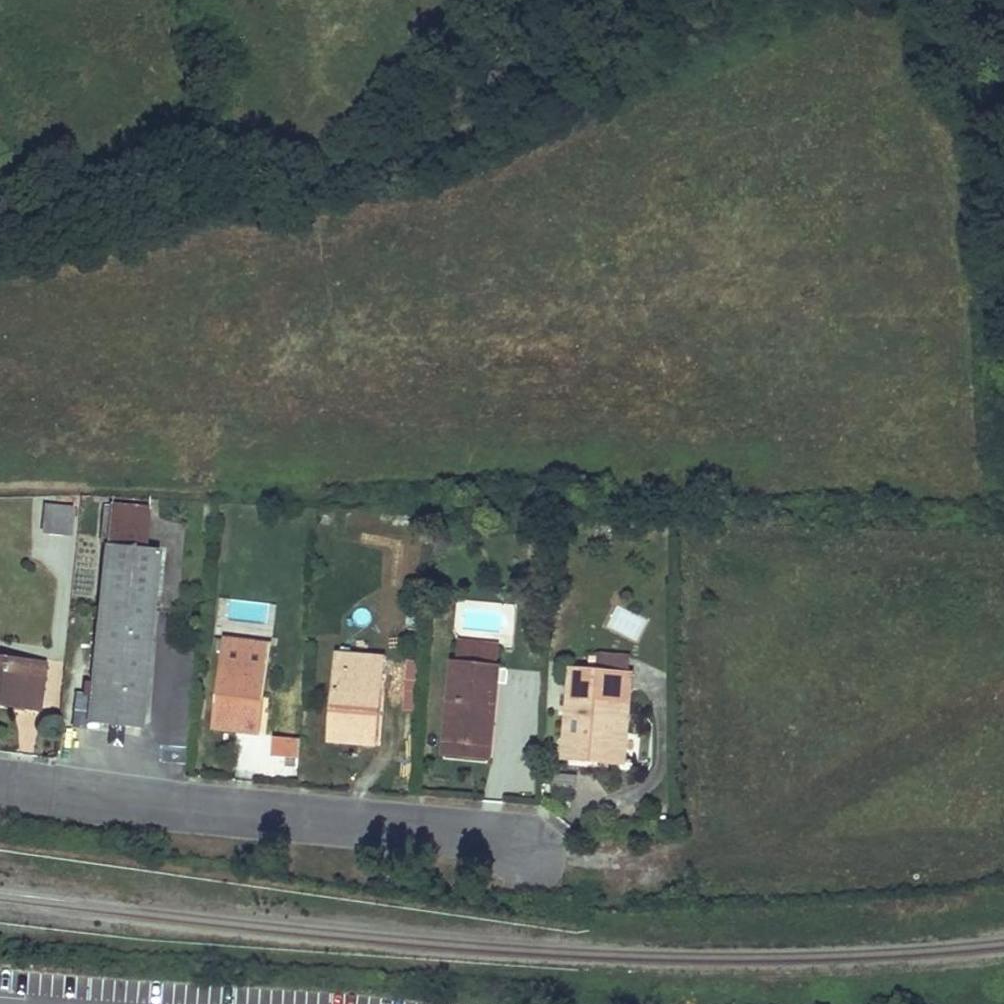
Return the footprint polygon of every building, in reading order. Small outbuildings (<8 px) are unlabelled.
[(73,508),(46,505),(43,534),(70,535),(73,508)] [(148,514),(110,510),(106,544),(144,548),(148,514)] [(144,548),(106,544),(88,723),(140,728),(158,548),(144,548)] [(269,645),(226,640),(215,728),(258,734),(269,645)] [(462,640),(460,662),(494,666),(497,644),(462,640)] [(597,651),(596,671),(626,674),(628,653),(597,651)] [(383,658),(337,654),(331,732),(375,736),(383,658)] [(0,658),(0,700),(13,703),(14,694),(26,696),(42,699),(45,663),(0,658)] [(490,745),(498,666),(494,666),(460,662),(453,662),(445,740),(490,745)] [(596,671),(571,668),(564,758),(619,762),(626,674),(596,671)] [(634,674),(626,674),(619,762),(626,763),(634,674)] [(26,696),(14,694),(13,703),(0,700),(0,705),(24,708),(26,696)] [(375,736),(331,732),(330,742),(375,746),(375,736)] [(490,745),(445,740),(443,755),(489,760),(490,745)]
